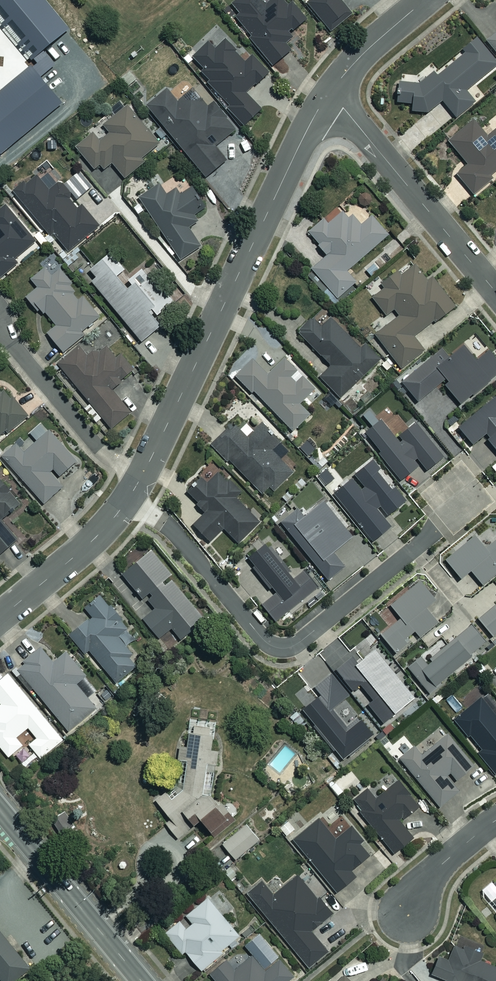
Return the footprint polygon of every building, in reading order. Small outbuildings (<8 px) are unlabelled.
[(275,64),(292,49),(285,41),(309,19),(293,0),(289,0),(286,3),(284,0),(269,0),(265,3),(263,0),(239,0),(232,5),(238,12),(233,17),(275,64)] [(305,4),(328,32),(351,13),(341,0),(310,0),(305,4)] [(486,40),(495,52),(495,32),(486,40)] [(244,62),(226,39),(214,48),(209,42),(192,55),(203,67),(201,74),(242,123),(260,109),(246,91),(269,73),(253,54),(244,62)] [(475,39),(460,51),(463,55),(436,77),(432,72),(417,85),(399,82),(396,101),(411,104),(410,111),(426,113),(441,101),(454,117),(473,102),(465,91),(495,65),(475,39)] [(235,128),(198,84),(178,101),(167,88),(147,104),(205,176),(225,159),(214,145),(235,128)] [(75,146),(95,170),(100,165),(103,169),(112,162),(124,177),(144,161),(141,157),(158,143),(127,105),(103,125),(109,132),(100,140),(93,131),(75,146)] [(487,136),(474,120),(449,141),(468,164),(456,174),(474,194),(491,179),(489,176),(495,170),(495,129),(487,136)] [(3,149),(18,136),(13,129),(0,140),(0,145),(3,149)] [(68,250),(98,225),(81,204),(78,206),(69,196),(73,194),(61,180),(49,190),(36,174),(14,192),(50,234),(53,232),(68,250)] [(188,226),(198,219),(194,213),(206,205),(192,184),(180,192),(176,185),(166,192),(159,181),(138,194),(180,258),(201,245),(188,226)] [(16,264),(17,258),(35,242),(5,203),(0,208),(0,276),(16,264)] [(347,218),(341,211),(328,223),(324,218),(308,232),(328,254),(312,268),(337,297),(356,281),(346,270),(389,232),(373,214),(361,224),(352,214),(347,218)] [(124,268),(110,250),(89,267),(96,276),(91,280),(141,340),(161,323),(155,316),(173,300),(161,285),(158,287),(141,267),(128,278),(132,283),(127,287),(116,275),(124,268)] [(74,286),(53,260),(31,278),(38,287),(26,296),(38,310),(42,307),(56,325),(48,332),(62,350),(81,335),(79,332),(99,316),(82,294),(76,299),(69,290),(74,286)] [(427,279),(414,264),(401,274),(396,268),(381,281),(385,287),(372,297),(386,314),(394,308),(399,314),(375,334),(401,367),(424,349),(413,335),(433,319),(434,321),(454,305),(431,276),(427,279)] [(322,326),(313,317),(298,331),(331,365),(320,376),(340,397),(380,360),(365,343),(361,347),(332,316),(322,326)] [(116,327),(108,317),(100,324),(108,334),(116,327)] [(88,356),(79,345),(58,363),(111,427),(130,411),(110,387),(133,368),(121,354),(116,358),(103,343),(88,356)] [(460,402),(472,393),(473,393),(491,379),(490,377),(495,373),(495,355),(490,347),(476,358),(464,343),(449,355),(442,346),(401,379),(418,400),(446,377),(448,380),(444,383),(460,402)] [(296,369),(284,356),(268,371),(255,357),(235,375),(251,392),(254,389),(293,430),(313,411),(302,400),(315,388),(302,375),(296,381),(290,375),(296,369)] [(2,436),(28,415),(6,389),(1,393),(0,391),(0,434),(2,436)] [(495,448),(495,395),(458,425),(473,443),(486,432),(489,435),(487,437),(495,448)] [(379,451),(401,479),(419,464),(415,458),(417,456),(427,468),(443,455),(415,420),(398,434),(402,439),(399,441),(380,418),(365,430),(381,450),(379,451)] [(280,441),(261,422),(246,437),(232,423),(211,443),(228,460),(229,459),(263,492),(270,485),(274,489),(292,470),(272,449),(280,441)] [(63,485),(50,471),(54,468),(59,475),(76,459),(45,423),(30,436),(34,440),(22,450),(16,443),(2,455),(44,502),(63,485)] [(334,491),(373,539),(391,524),(377,507),(380,505),(387,514),(406,499),(395,485),(392,487),(378,469),(381,467),(372,457),(354,472),(365,485),(361,488),(352,477),(334,491)] [(319,474),(327,483),(334,477),(327,468),(319,474)] [(202,476),(188,491),(197,500),(195,502),(205,511),(193,524),(211,540),(223,527),(238,541),(259,519),(236,497),(241,492),(219,470),(208,482),(202,476)] [(17,538),(0,518),(20,502),(0,478),(0,552),(17,538)] [(280,520),(328,579),(345,565),(333,551),(352,536),(323,500),(304,515),(297,506),(280,520)] [(483,584),(495,573),(495,537),(485,546),(475,533),(445,558),(461,577),(471,569),(483,584)] [(261,603),(275,620),(317,587),(303,569),(293,577),(289,572),(291,570),(283,560),(280,562),(265,542),(248,556),(254,564),(252,566),(270,588),(272,586),(276,591),(261,603)] [(180,638),(203,618),(170,578),(165,582),(163,579),(171,572),(150,548),(121,573),(141,598),(149,591),(152,595),(147,599),(154,608),(143,618),(159,637),(171,627),(180,638)] [(415,630),(420,636),(438,621),(426,606),(436,598),(420,579),(390,604),(401,616),(380,633),(396,652),(407,643),(404,639),(415,630)] [(125,645),(138,635),(120,612),(122,610),(115,601),(111,605),(102,593),(85,607),(92,615),(70,633),(84,651),(89,648),(115,681),(139,663),(125,645)] [(478,617),(493,635),(495,632),(495,602),(478,617)] [(407,666),(429,693),(442,683),(440,681),(472,655),(471,654),(486,641),(471,623),(430,657),(432,660),(428,664),(421,655),(407,666)] [(54,661),(42,646),(17,667),(68,729),(96,707),(88,697),(97,689),(65,651),(54,661)] [(352,655),(335,669),(353,690),(360,684),(373,699),(367,703),(383,722),(415,696),(375,647),(357,662),(352,655)] [(8,672),(0,678),(0,746),(8,756),(22,744),(16,736),(28,726),(37,737),(29,744),(39,756),(62,738),(8,672)] [(335,749),(343,758),(374,734),(361,718),(359,719),(357,716),(346,725),(332,708),(349,694),(332,672),(314,686),(321,694),(318,696),(318,695),(302,708),(315,724),(313,725),(334,750),(335,749)] [(483,694),(454,718),(480,750),(477,753),(494,774),(495,772),(495,710),(483,694)] [(215,836),(236,819),(221,802),(218,804),(210,794),(214,763),(217,763),(218,750),(211,749),(212,734),(209,734),(209,727),(194,725),(193,731),(188,732),(186,745),(180,745),(175,785),(155,800),(170,818),(165,823),(178,837),(201,818),(215,836)] [(474,764),(448,732),(423,752),(417,744),(400,758),(439,806),(459,790),(446,774),(450,771),(456,779),(474,764)] [(418,805),(399,779),(376,798),(368,788),(352,800),(393,853),(413,837),(399,820),(418,805)] [(75,825),(64,810),(50,819),(61,835),(75,825)] [(337,837),(321,817),(293,839),(336,891),(355,876),(350,869),(369,854),(359,842),(362,840),(351,826),(337,837)] [(288,819),(279,826),(286,835),(295,828),(288,819)] [(259,839),(246,824),(223,843),(235,858),(259,839)] [(318,899),(298,874),(273,894),(262,880),(248,892),(309,967),(328,951),(311,930),(332,913),(320,898),(318,899)] [(494,883),(492,880),(482,888),(495,905),(495,881),(494,883)] [(238,935),(208,897),(186,914),(193,922),(186,928),(179,920),(165,931),(182,952),(185,950),(201,969),(220,953),(218,951),(238,935)] [(0,931),(0,980),(1,980),(17,980),(31,970),(0,931)] [(209,972),(216,980),(287,980),(294,975),(258,932),(244,943),(253,954),(234,969),(225,958),(209,972)] [(448,957),(439,952),(430,972),(449,980),(495,980),(495,964),(481,957),(483,953),(455,941),(448,957)]
